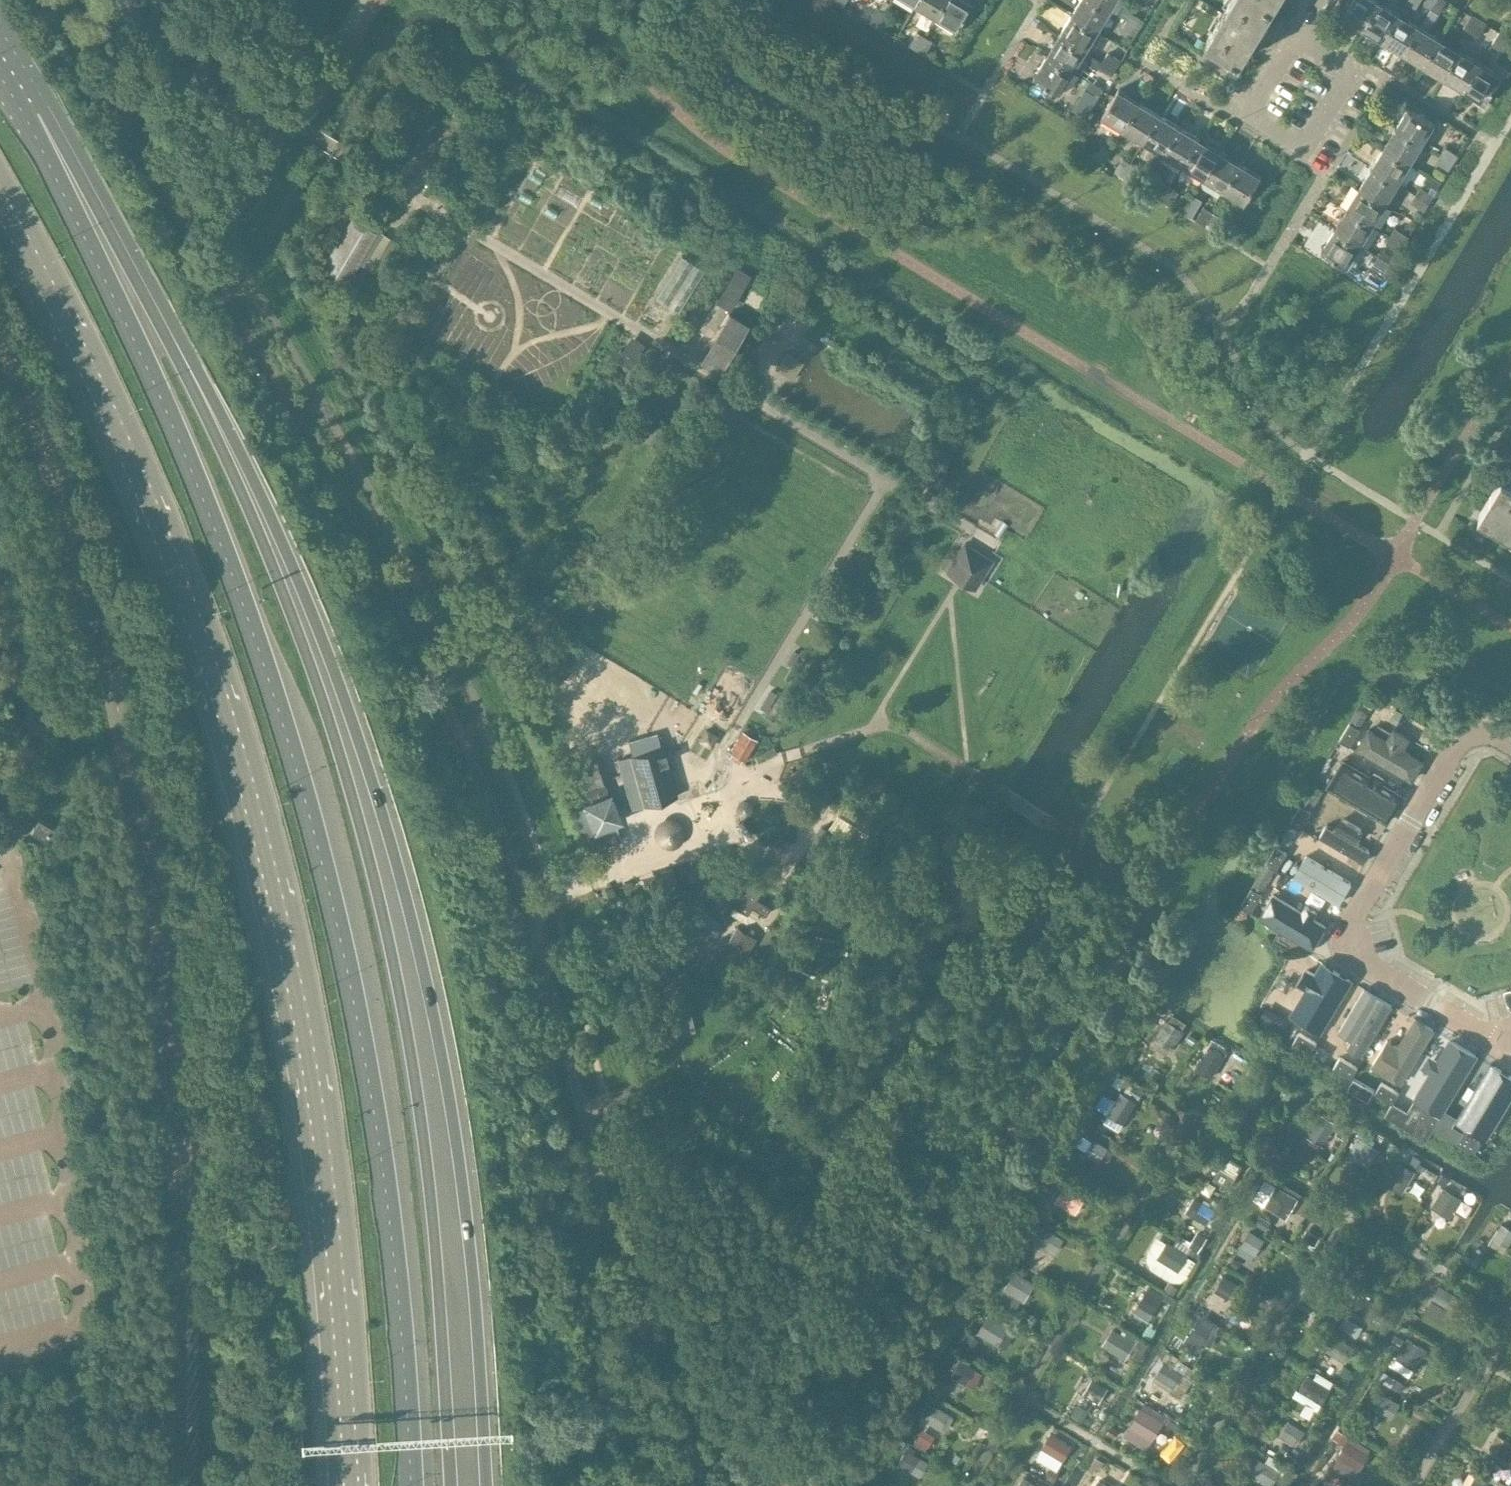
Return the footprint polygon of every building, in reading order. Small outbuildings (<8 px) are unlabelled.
[(916,4),(937,16),(946,0),(919,0),(916,4)] [(972,0),(946,0),(937,16),(957,28),(974,1),(972,0)] [(1072,12),(1099,29),(1111,9),(1096,0),(1079,0),(1072,12)] [(1111,9),(1116,0),(1096,0),(1111,9)] [(1226,7),(1207,39),(1241,60),(1274,5),(1265,0),(1231,0),(1226,7)] [(1343,15),(1363,28),(1380,0),(1379,0),(1352,0),(1343,15)] [(1401,13),(1380,0),(1363,28),(1384,41),(1401,13)] [(1431,7),(1438,12),(1446,0),(1435,0),(1431,7)] [(877,6),(869,19),(877,24),(884,11),(877,6)] [(891,15),(884,11),(877,24),(884,28),(891,15)] [(1072,12),(1060,32),(1087,49),(1099,29),(1072,12)] [(1131,12),(1127,19),(1140,27),(1144,20),(1131,12)] [(1401,13),(1384,41),(1404,52),(1420,25),(1401,13)] [(1464,27),(1472,32),(1479,19),(1472,14),(1464,27)] [(1140,27),(1127,19),(1122,27),(1135,35),(1140,27)] [(1479,19),(1472,32),(1479,36),(1487,23),(1479,19)] [(1420,25),(1404,52),(1424,65),(1441,37),(1420,25)] [(918,31),(910,44),(918,49),(925,36),(918,31)] [(1500,31),(1492,44),(1499,48),(1507,36),(1500,31)] [(1060,32),(1047,54),(1074,70),(1087,49),(1060,32)] [(932,40),(925,36),(918,49),(925,53),(932,40)] [(1441,37),(1424,65),(1444,77),(1461,50),(1441,37)] [(1461,50),(1444,77),(1465,89),(1481,62),(1461,50)] [(1108,52),(1103,60),(1116,67),(1121,60),(1108,52)] [(1047,54),(1034,75),(1061,91),(1074,70),(1047,54)] [(1116,67),(1103,60),(1099,67),(1111,75),(1116,67)] [(1481,62),(1465,89),(1485,102),(1502,74),(1481,62)] [(1103,88),(1090,80),(1085,88),(1098,96),(1103,88)] [(1140,101),(1119,88),(1102,116),(1123,128),(1140,101)] [(1160,113),(1140,101),(1123,128),(1144,141),(1160,113)] [(1408,106),(1396,125),(1423,142),(1435,122),(1408,106)] [(1180,125),(1160,113),(1144,141),(1164,153),(1180,125)] [(1200,138),(1180,125),(1164,153),(1184,165),(1200,138)] [(1396,125),(1384,146),(1410,163),(1423,142),(1396,125)] [(1221,150),(1200,138),(1184,165),(1204,177),(1221,150)] [(1103,145),(1092,163),(1100,167),(1110,149),(1103,145)] [(1384,146),(1371,166),(1398,183),(1410,163),(1384,146)] [(1445,146),(1441,153),(1454,161),(1458,154),(1445,146)] [(1241,162),(1221,150),(1204,177),(1224,189),(1241,162)] [(1454,161),(1441,153),(1436,161),(1448,169),(1454,161)] [(1123,157),(1115,170),(1123,175),(1131,162),(1123,157)] [(1131,162),(1123,175),(1130,179),(1138,166),(1131,162)] [(1261,175),(1241,162),(1224,189),(1245,202),(1261,175)] [(1371,166),(1359,186),(1386,203),(1398,183),(1371,166)] [(1163,181),(1155,194),(1163,199),(1171,186),(1163,181)] [(1171,186),(1163,199),(1170,203),(1178,190),(1171,186)] [(1359,186),(1346,207),(1374,224),(1386,203),(1359,186)] [(1420,187),(1416,194),(1429,202),(1433,195),(1420,187)] [(1429,202),(1416,194),(1411,202),(1424,210),(1429,202)] [(482,204),(475,199),(472,205),(479,209),(482,204)] [(1204,206),(1196,219),(1204,224),(1211,211),(1204,206)] [(1346,207),(1334,228),(1361,244),(1374,224),(1346,207)] [(1219,215),(1211,211),(1204,224),(1211,228),(1219,215)] [(337,245),(324,268),(346,281),(360,259),(375,233),(353,219),(337,245)] [(1395,227),(1391,235),(1404,242),(1408,235),(1395,227)] [(1334,228),(1321,248),(1349,265),(1361,244),(1334,228)] [(1404,242),(1391,235),(1387,242),(1397,249),(1393,255),(1388,252),(1384,258),(1397,266),(1406,250),(1401,247),(1404,242)] [(394,247),(381,239),(367,262),(380,270),(394,247)] [(678,312),(704,270),(681,255),(655,297),(678,312)] [(1397,266),(1384,258),(1379,255),(1374,263),(1392,274),(1397,266)] [(718,297),(731,304),(746,276),(733,269),(718,297)] [(727,311),(698,359),(719,371),(748,324),(727,311)] [(645,344),(631,335),(626,343),(639,352),(645,344)] [(1497,523),(1510,531),(1510,479),(1503,474),(1480,512),(1497,523)] [(991,560),(964,543),(953,560),(946,570),(974,588),(991,560)] [(1379,729),(1372,727),(1359,750),(1411,782),(1426,760),(1409,750),(1415,739),(1385,721),(1379,729)] [(1349,722),(1339,739),(1349,746),(1360,728),(1359,728),(1349,722)] [(710,746),(716,736),(706,729),(699,740),(710,746)] [(729,751),(744,759),(756,739),(742,730),(738,737),(729,751)] [(677,796),(667,760),(664,750),(663,746),(660,747),(630,755),(644,805),(677,796)] [(608,793),(603,780),(595,757),(583,761),(591,784),(587,785),(592,800),(582,804),(583,807),(574,810),(590,852),(622,840),(614,821),(621,819),(611,793),(608,793)] [(1387,824),(1397,808),(1383,800),(1389,790),(1364,775),(1358,785),(1349,780),(1340,795),(1387,824)] [(1300,804),(1290,822),(1300,828),(1311,810),(1300,804)] [(31,832),(52,845),(60,832),(40,819),(31,832)] [(1363,864),(1372,850),(1362,844),(1368,835),(1337,819),(1323,842),(1363,864)] [(814,851),(827,829),(822,827),(820,825),(807,847),(809,848),(814,851)] [(1276,845),(1265,863),(1275,869),(1276,869),(1286,852),(1276,845)] [(1297,879),(1341,905),(1355,882),(1312,857),(1297,879)] [(712,871),(686,916),(715,933),(732,905),(746,913),(751,906),(765,915),(770,906),(756,897),(764,883),(734,866),(726,880),(712,871)] [(1251,887),(1241,904),(1251,911),(1262,893),(1261,892),(1251,887)] [(1326,925),(1276,894),(1262,918),(1314,947),(1326,925)] [(686,917),(682,924),(676,934),(704,951),(714,934),(686,917)] [(737,927),(721,952),(740,963),(755,938),(737,927)] [(1324,1030),(1353,980),(1325,964),(1306,998),(1319,1006),(1311,1023),(1324,1030)] [(1365,1056),(1395,1005),(1369,990),(1344,1034),(1354,1041),(1351,1048),(1365,1056)] [(676,1008),(682,1031),(694,1028),(688,1005),(676,1008)] [(1404,1084),(1436,1030),(1418,1019),(1401,1045),(1395,1040),(1386,1056),(1392,1061),(1386,1072),(1404,1084)] [(1173,1050),(1185,1030),(1167,1020),(1155,1039),(1173,1050)] [(1299,1032),(1293,1042),(1310,1053),(1317,1042),(1299,1032)] [(1420,1099),(1440,1111),(1478,1049),(1457,1037),(1420,1099)] [(1216,1070),(1225,1055),(1208,1044),(1199,1059),(1216,1070)] [(1340,1056),(1333,1067),(1343,1072),(1350,1077),(1357,1066),(1349,1062),(1340,1056)] [(1458,1118),(1487,1133),(1510,1092),(1510,1075),(1491,1064),(1458,1118)] [(1381,1081),(1375,1092),(1392,1103),(1399,1092),(1381,1081)] [(1135,1102),(1120,1093),(1111,1108),(1126,1117),(1135,1102)] [(714,1101),(713,1104),(731,1115),(735,1108),(725,1102),(726,1101),(717,1096),(716,1098),(713,1096),(711,1099),(714,1101)] [(1422,1106),(1416,1117),(1433,1127),(1440,1117),(1422,1106)] [(1322,1145),(1335,1123),(1320,1114),(1307,1136),(1322,1145)] [(1464,1131),(1457,1142),(1475,1152),(1481,1141),(1464,1131)] [(1361,1163),(1372,1145),(1357,1137),(1346,1154),(1361,1163)] [(1091,1144),(1081,1161),(1098,1171),(1109,1154),(1091,1144)] [(1241,1165),(1225,1156),(1215,1172),(1232,1182),(1241,1165)] [(1401,1193),(1414,1171),(1400,1162),(1386,1184),(1401,1193)] [(1077,1213),(1088,1194),(1067,1181),(1056,1200),(1077,1213)] [(1287,1214),(1296,1198),(1275,1186),(1265,1202),(1287,1214)] [(1450,1217),(1461,1199),(1443,1188),(1432,1207),(1450,1217)] [(1215,1209),(1199,1199),(1189,1215),(1205,1225),(1215,1209)] [(1492,1238),(1507,1248),(1510,1242),(1510,1230),(1501,1223),(1492,1238)] [(1056,1235),(1040,1225),(1031,1240),(1047,1250),(1056,1235)] [(1249,1230),(1239,1246),(1255,1255),(1264,1239),(1249,1230)] [(1178,1271),(1187,1255),(1166,1242),(1157,1258),(1178,1271)] [(1389,1255),(1380,1270),(1396,1279),(1405,1264),(1389,1255)] [(1024,1302),(1034,1284),(1014,1272),(1003,1290),(1024,1302)] [(1222,1273),(1212,1290),(1229,1300),(1238,1284),(1222,1273)] [(1451,1312),(1460,1298),(1439,1285),(1430,1300),(1451,1312)] [(1162,1298),(1146,1288),(1136,1304),(1153,1313),(1162,1298)] [(1369,1321),(1379,1306),(1357,1293),(1347,1308),(1369,1321)] [(997,1346),(1008,1328),(988,1316),(977,1334),(997,1346)] [(1201,1344),(1211,1327),(1195,1318),(1185,1335),(1201,1344)] [(1134,1342),(1119,1333),(1109,1349),(1125,1358),(1134,1342)] [(1345,1363),(1354,1347),(1333,1334),(1324,1349),(1345,1363)] [(1396,1355),(1395,1358),(1414,1368),(1425,1348),(1407,1337),(1396,1355)] [(974,1369),(959,1359),(950,1375),(965,1384),(974,1369)] [(1171,1392),(1183,1374),(1163,1362),(1154,1376),(1157,1379),(1155,1382),(1171,1392)] [(1320,1404),(1329,1388),(1307,1375),(1299,1391),(1320,1404)] [(1107,1387),(1091,1377),(1082,1393),(1098,1403),(1107,1387)] [(1390,1419),(1400,1403),(1376,1390),(1367,1406),(1390,1419)] [(1078,1402),(1071,1414),(1082,1421),(1089,1408),(1078,1402)] [(948,1413),(932,1404),(923,1419),(939,1428),(948,1413)] [(1162,1423),(1155,1419),(1157,1417),(1143,1409),(1134,1424),(1154,1436),(1162,1423)] [(1289,1419),(1279,1436),(1296,1445),(1305,1429),(1289,1419)] [(1064,1461),(1073,1446),(1052,1434),(1043,1449),(1064,1461)] [(1510,1462),(1510,1441),(1504,1437),(1494,1453),(1510,1464),(1510,1462)] [(1359,1470),(1368,1455),(1345,1442),(1337,1457),(1359,1470)] [(925,1465),(927,1462),(907,1450),(898,1464),(920,1478),(927,1467),(925,1465)] [(1257,1457),(1248,1473),(1271,1485),(1281,1470),(1257,1457)] [(1480,1476),(1474,1485),(1495,1485),(1480,1476)] [(1025,1477),(1020,1485),(1040,1485),(1025,1477)]
